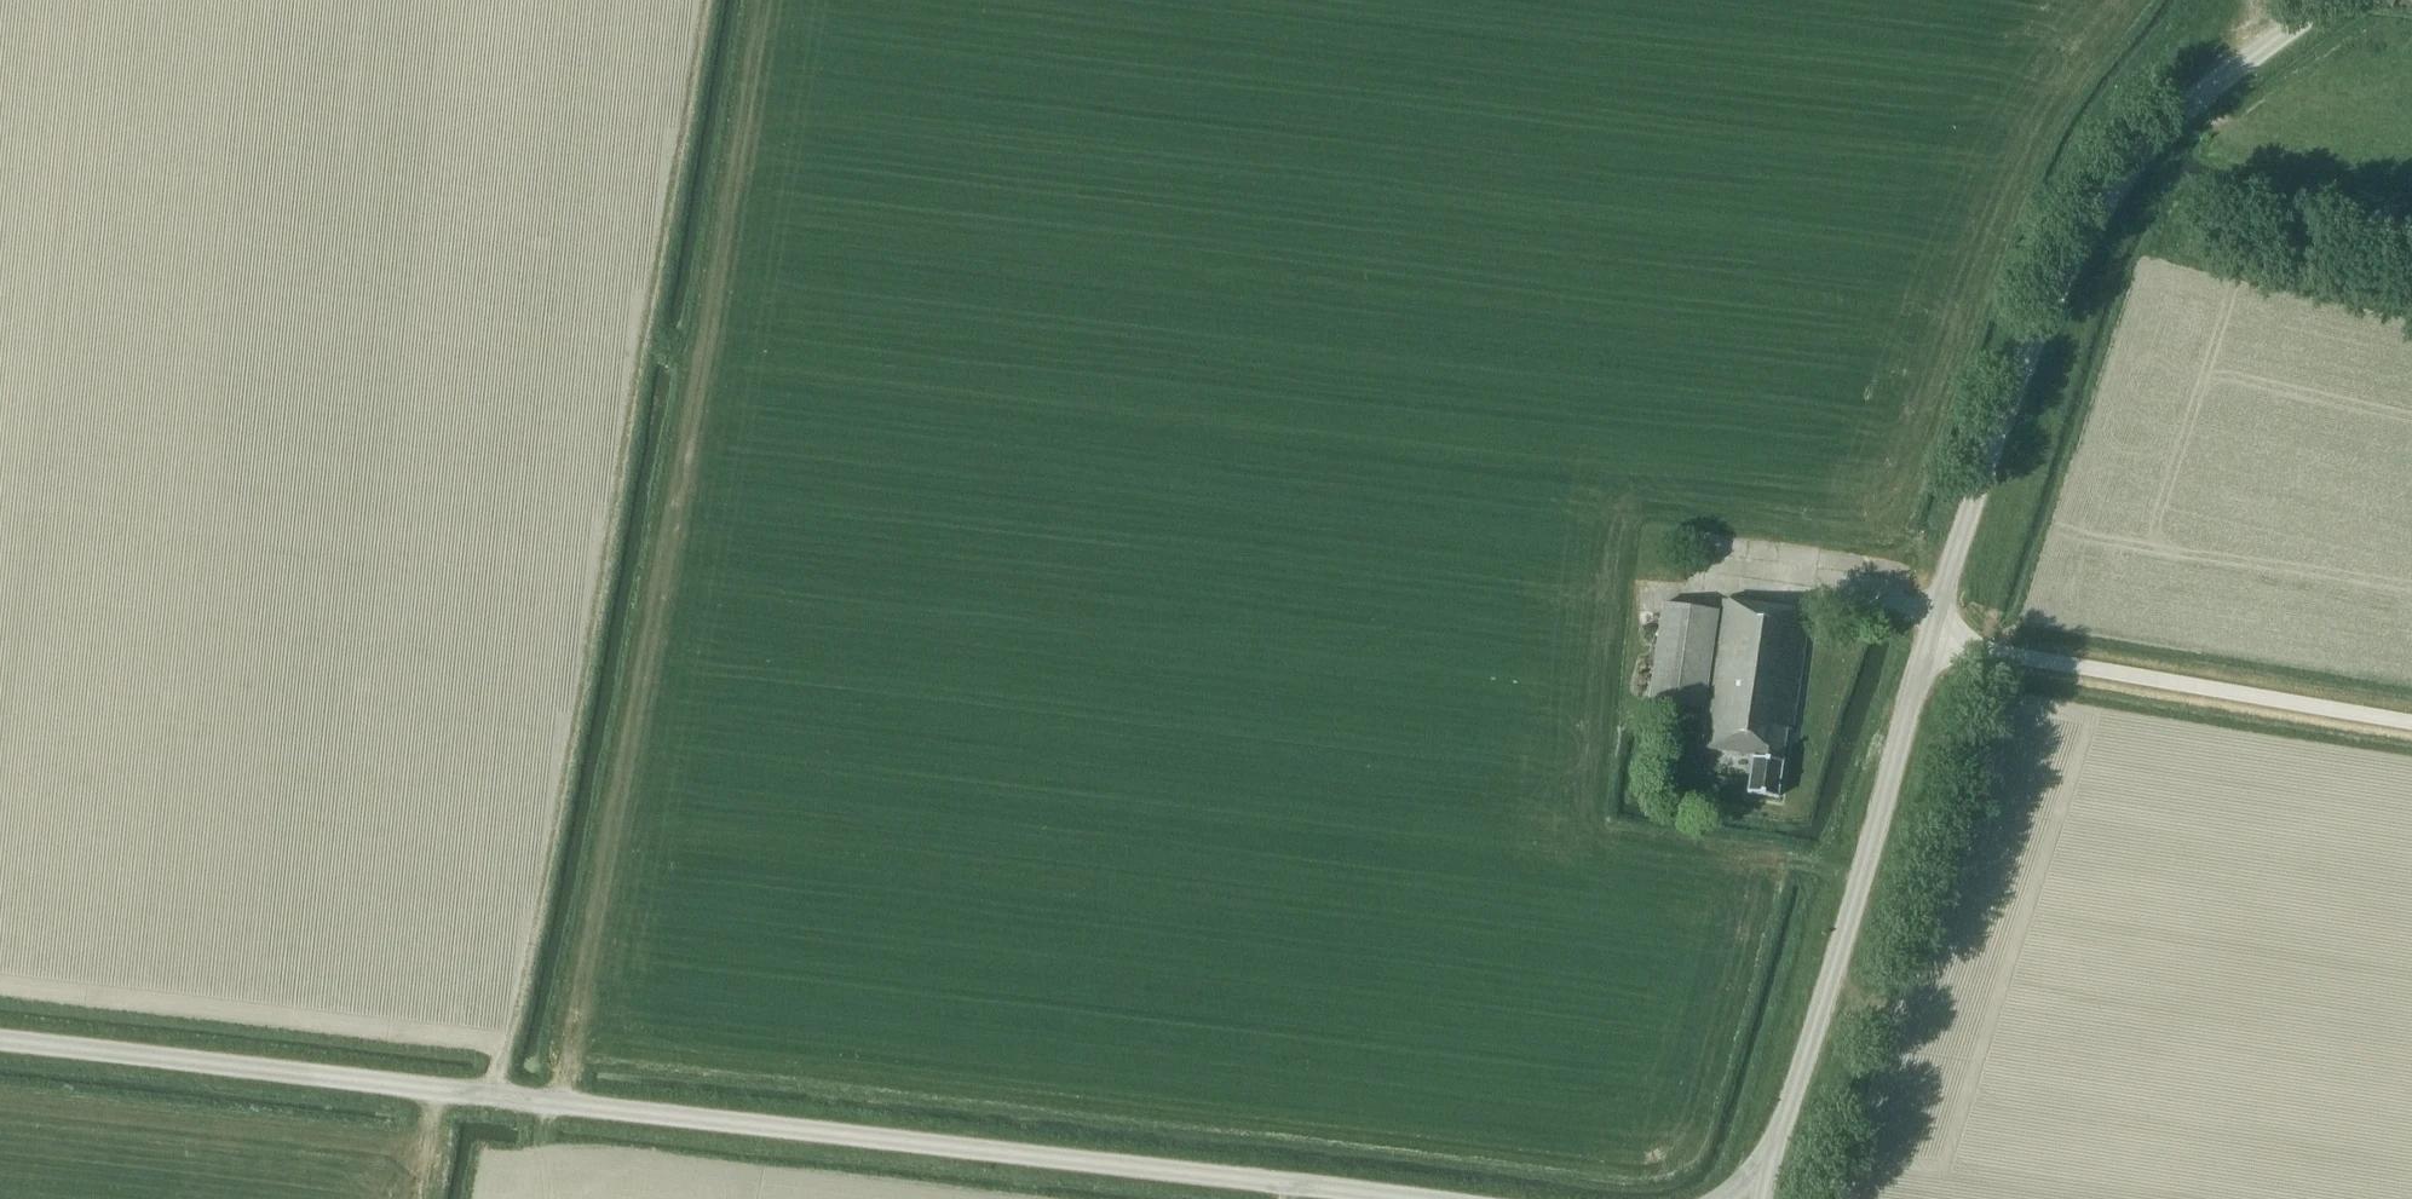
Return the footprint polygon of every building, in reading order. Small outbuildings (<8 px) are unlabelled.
[(1792,732),(1809,613),(1724,601),(1703,749),(1754,756),(1748,794),(1778,799),(1787,731),(1792,732)] [(1704,709),(1718,612),(1663,605),(1650,702),(1704,709)]
